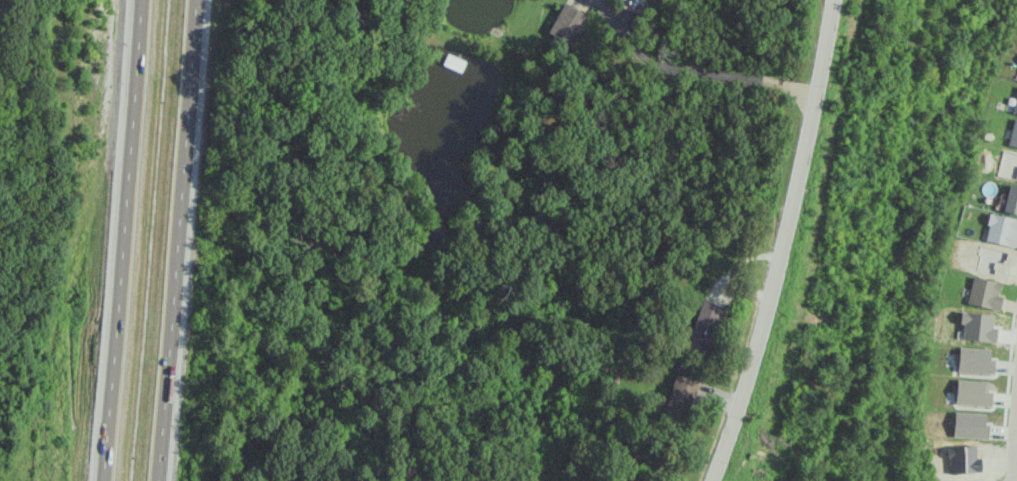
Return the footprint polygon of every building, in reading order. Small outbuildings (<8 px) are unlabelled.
[(589,16),(563,2),(548,32),(573,45),(589,16)] [(1011,119),(1005,145),(1016,148),(1016,120),(1011,119)] [(1006,185),(1000,211),(1016,215),(1016,187),(1006,185)] [(1016,221),(1016,220),(988,213),(982,241),(1011,247),(1016,221)] [(964,303),(996,311),(1000,297),(995,295),(998,283),(971,276),(964,303)] [(724,308),(702,300),(685,348),(707,355),(724,308)] [(955,372),(991,374),(992,359),(987,358),(988,349),(956,347),(955,372)] [(684,425),(697,382),(674,375),(661,419),(684,425)] [(953,404),(989,406),(990,392),(985,391),(985,381),(954,380),(953,404)]
